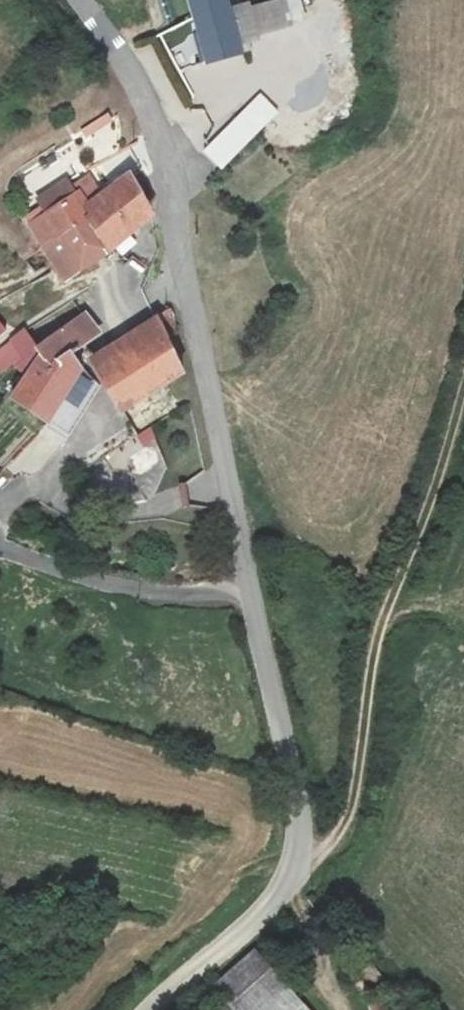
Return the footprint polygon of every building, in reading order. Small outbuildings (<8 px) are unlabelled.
[(207,61),(240,53),(239,49),(258,44),(256,34),(305,17),(299,0),(277,0),(250,10),(249,4),(229,9),(227,0),(192,0),(207,61)] [(221,168),(276,111),(261,95),(205,150),(221,168)] [(109,198),(85,213),(104,247),(129,228),(124,220),(145,209),(144,203),(143,198),(129,174),(129,173),(103,188),(109,198)] [(104,247),(85,213),(109,198),(103,188),(99,191),(89,175),(73,184),(68,176),(35,198),(41,207),(28,216),(66,279),(95,262),(91,255),(104,247)] [(123,404),(163,383),(182,372),(167,337),(178,327),(172,310),(157,316),(95,357),(123,404)] [(48,423),(82,368),(71,353),(100,332),(87,312),(34,349),(23,330),(0,349),(0,370),(2,372),(14,364),(24,376),(10,398),(48,423)] [(90,378),(82,368),(48,423),(67,437),(100,385),(90,378)] [(176,409),(163,383),(123,404),(138,431),(176,409)] [(287,1002),(257,963),(221,993),(214,994),(226,1009),(277,1009),(287,1002)] [(277,1009),(294,1009),(287,1002),(277,1009)]
